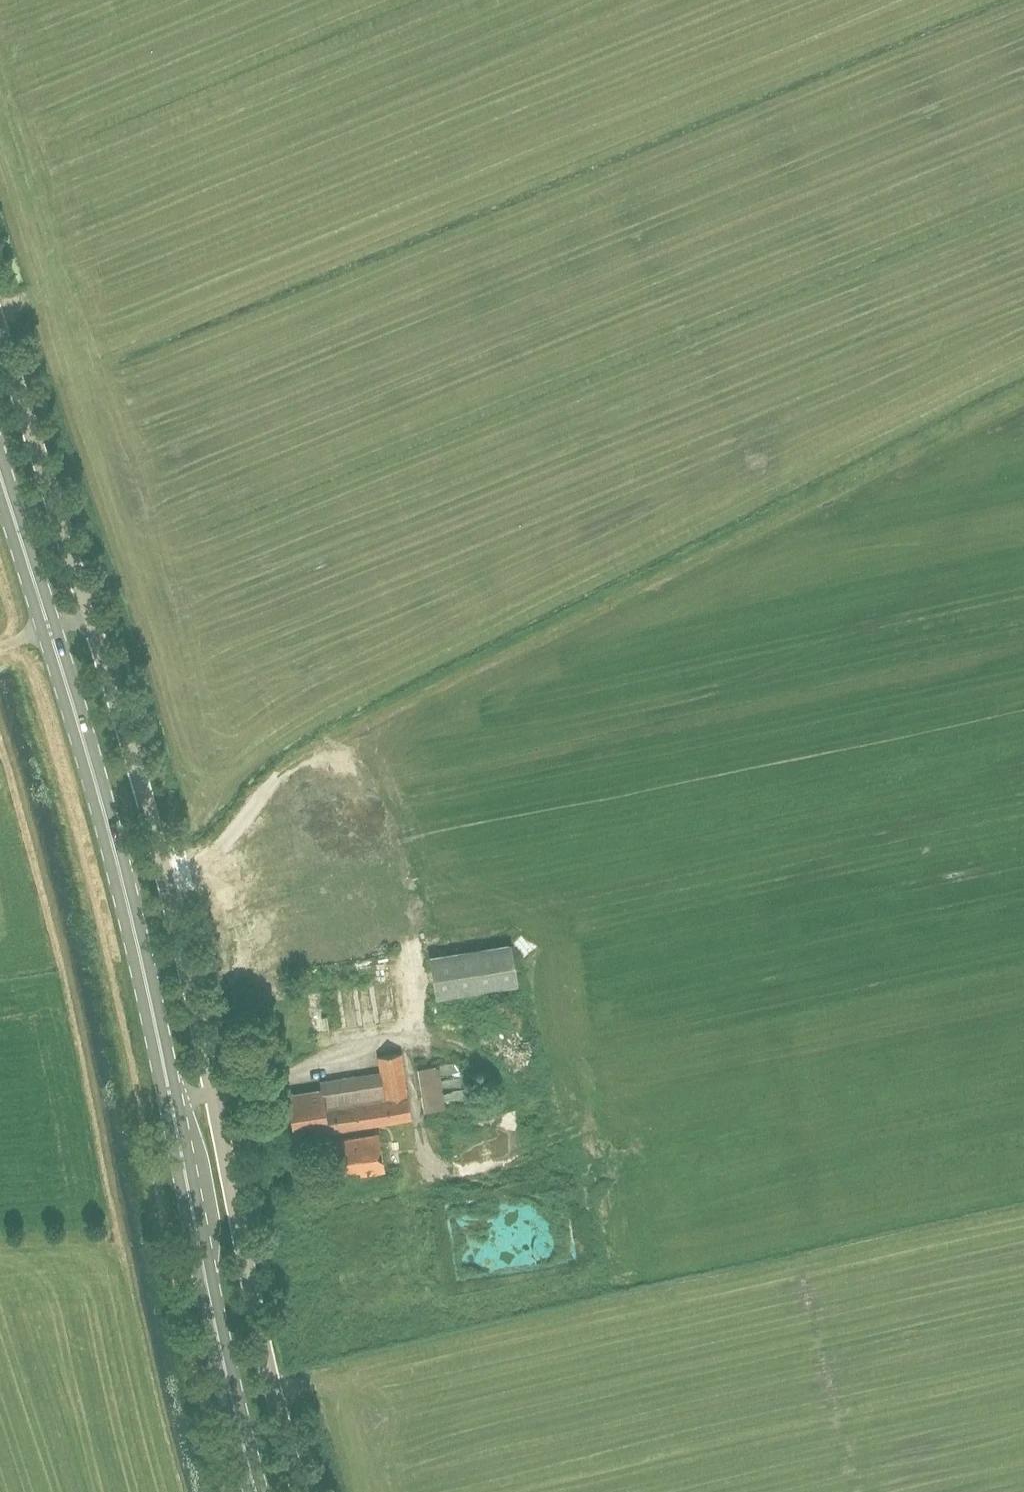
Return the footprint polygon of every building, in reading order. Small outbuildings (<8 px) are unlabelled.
[(512,949),(429,959),(434,1003),(517,993),(512,949)] [(412,1118),(401,1053),(377,1057),(379,1071),(321,1081),(323,1090),(289,1095),(295,1133),(328,1128),(328,1131),(401,1120),(412,1118)] [(462,1067),(417,1070),(420,1110),(465,1107),(462,1067)] [(385,1171),(379,1133),(330,1141),(336,1179),(385,1171)] [(500,1239),(513,1237),(508,1211),(446,1222),(451,1254),(501,1245),(500,1239)]
